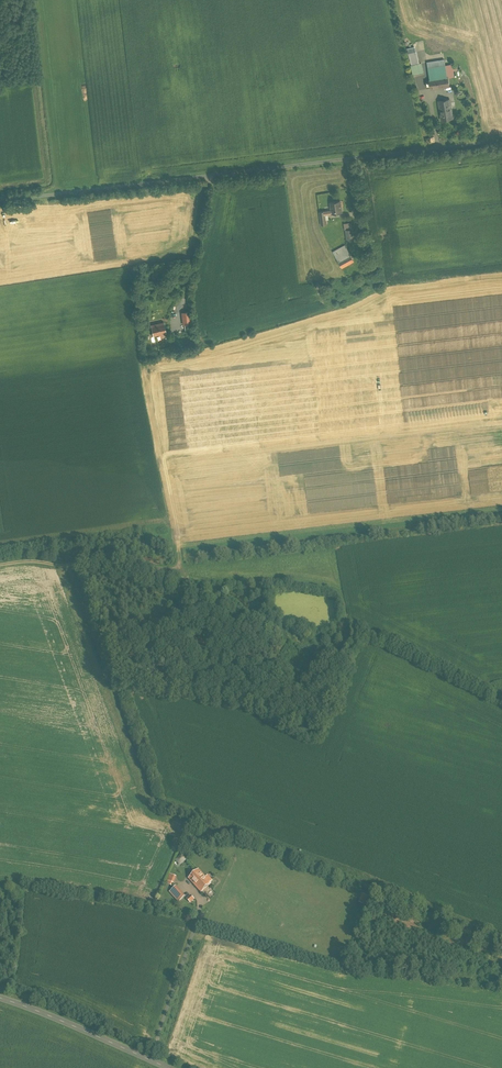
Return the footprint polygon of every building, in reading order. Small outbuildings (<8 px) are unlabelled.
[(424,72),(421,64),(412,66),(414,75),(424,72)] [(447,72),(429,75),(430,81),(427,82),(428,89),(449,85),(447,72)] [(450,99),(439,101),(442,120),(453,118),(450,99)] [(331,210),(325,211),(325,214),(342,212),(341,208),(341,207),(340,200),(330,202),(331,210)] [(352,223),(344,224),(346,241),(354,240),(352,223)] [(354,261),(345,246),(343,247),(345,250),(335,256),(342,268),(354,261)] [(191,312),(181,313),(183,326),(192,325),(191,312)] [(166,333),(164,323),(150,326),(152,336),(166,333)] [(206,877),(199,869),(189,878),(202,892),(211,884),(210,883),(213,881),(208,875),(206,877)] [(183,897),(175,888),(171,891),(179,901),(183,897)]
